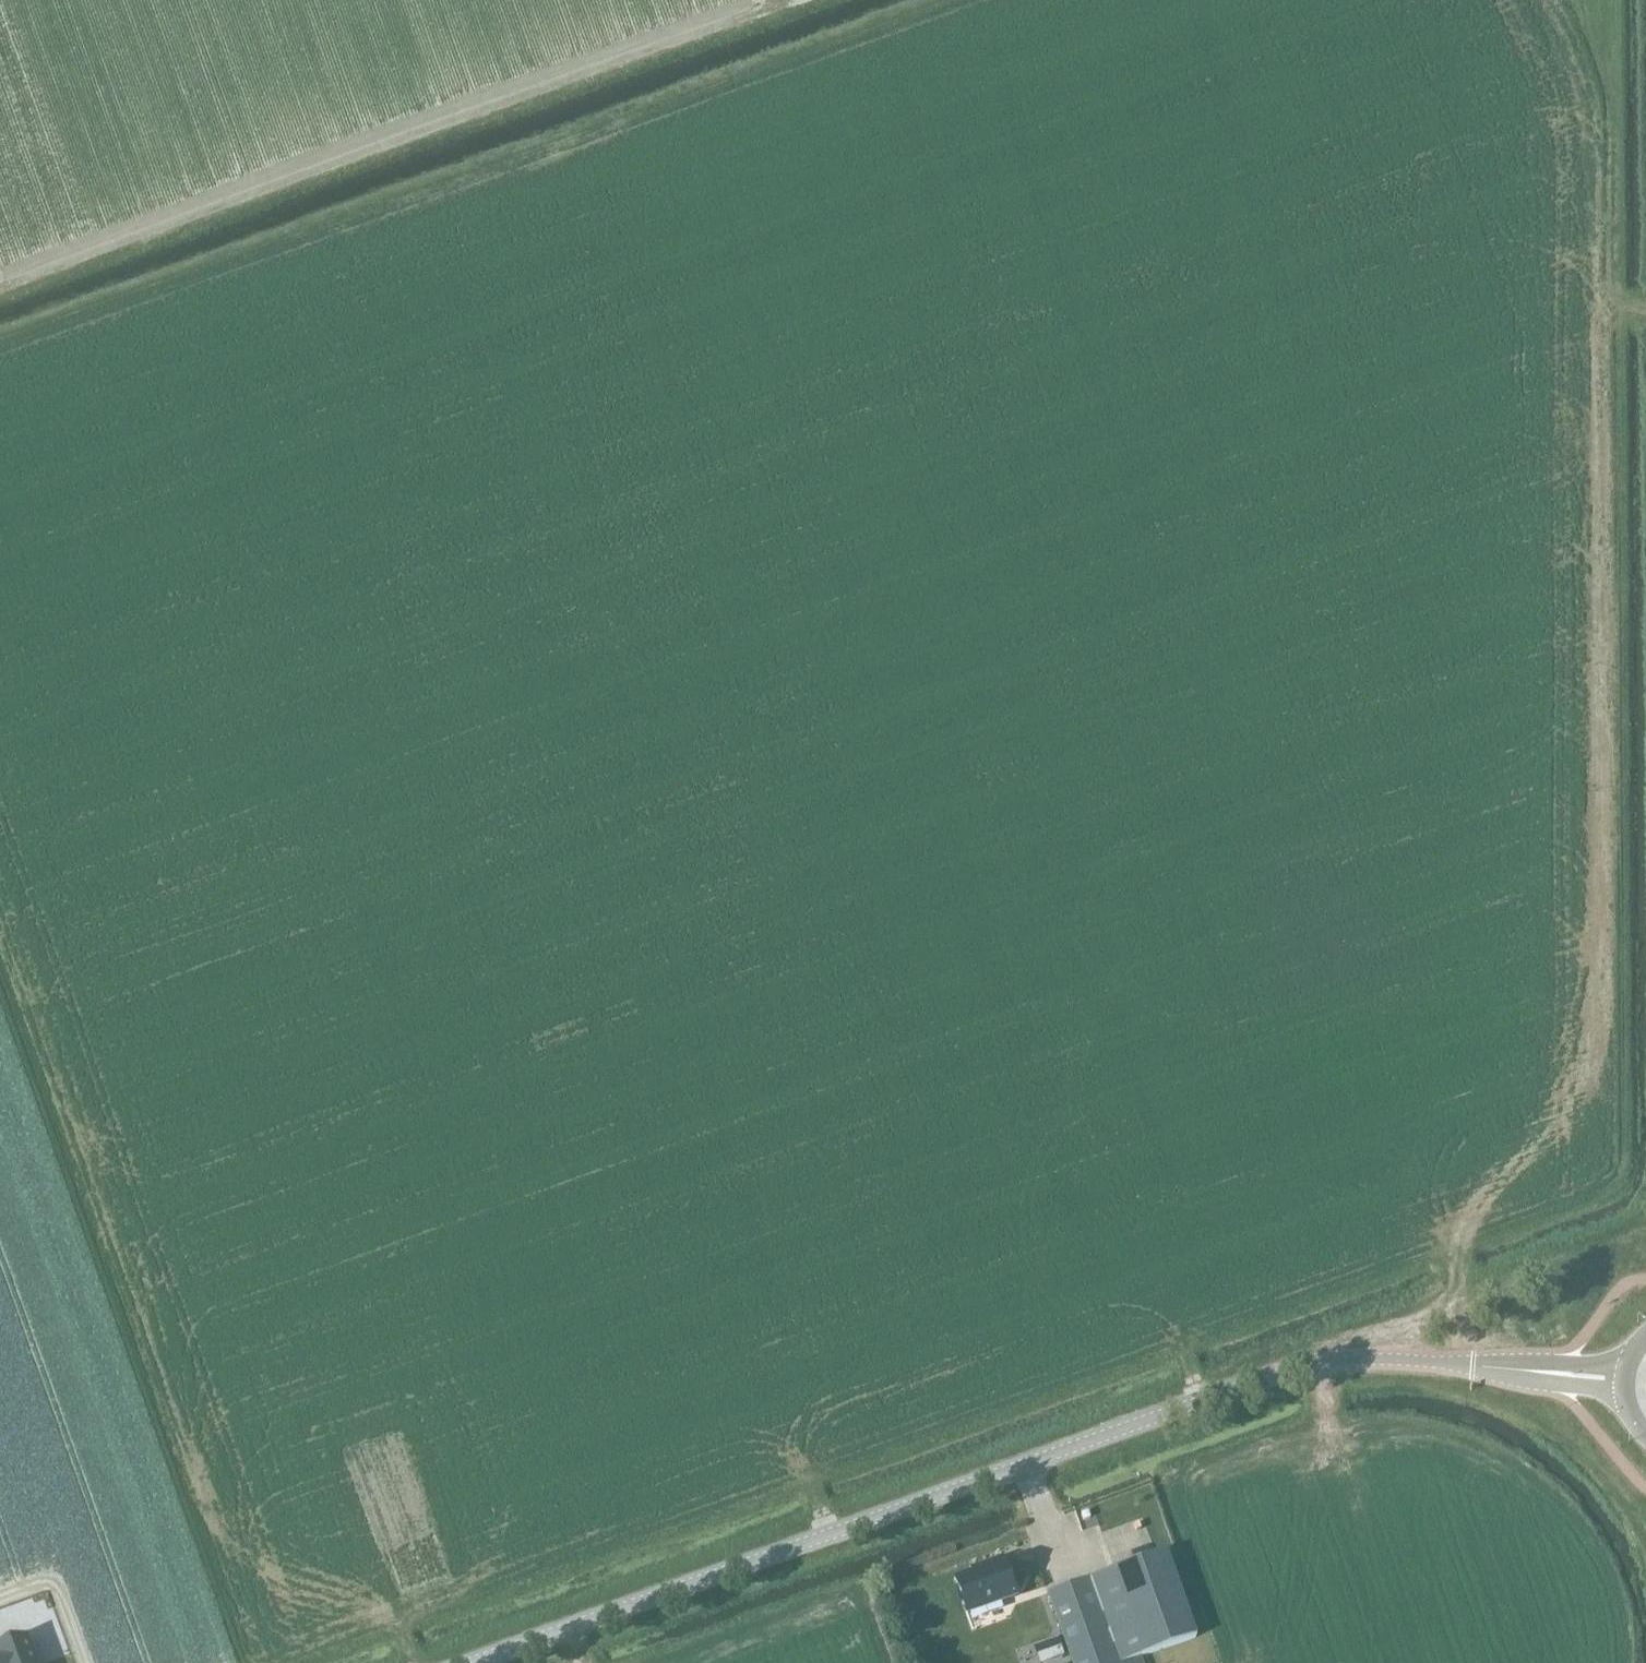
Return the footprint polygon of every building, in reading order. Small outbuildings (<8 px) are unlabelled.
[(1083,1522),(1091,1519),(1088,1510),(1080,1513),(1083,1522)] [(1108,1572),(1046,1593),(1070,1662),(1139,1662),(1137,1658),(1196,1637),(1167,1552),(1108,1572)] [(1032,1568),(1027,1553),(1002,1562),(1001,1559),(980,1567),(981,1570),(953,1580),(966,1615),(1015,1597),(1008,1577),(1032,1568)] [(24,1636),(0,1645),(0,1662),(33,1662),(24,1636)] [(1058,1640),(1049,1643),(1055,1658),(1063,1655),(1058,1640)]
